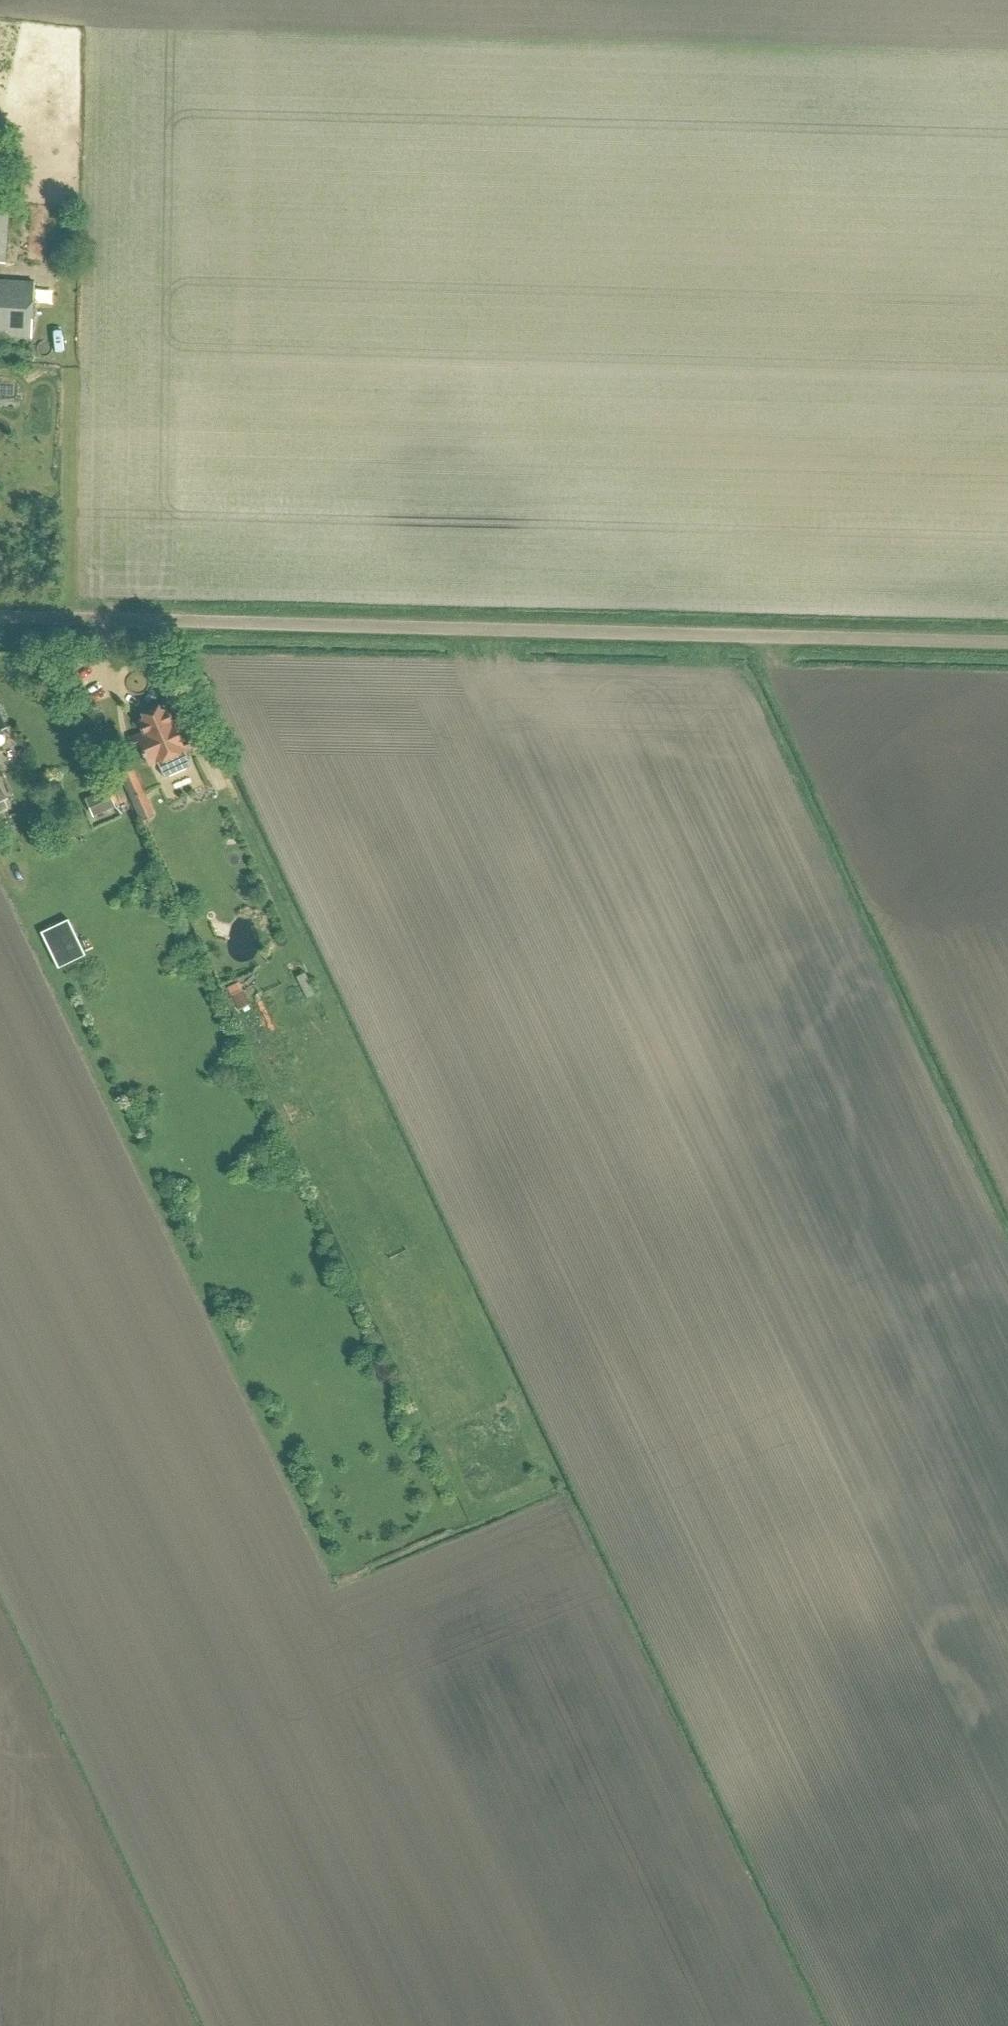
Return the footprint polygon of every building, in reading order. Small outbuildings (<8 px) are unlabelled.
[(33,336),(35,280),(0,278),(0,335),(33,336)] [(158,709),(144,715),(146,720),(140,722),(145,735),(138,738),(144,751),(141,752),(145,760),(147,759),(150,765),(157,761),(165,778),(191,767),(183,750),(194,745),(183,719),(172,723),(166,710),(160,713),(158,709)] [(133,771),(123,776),(133,798),(143,793),(133,771)] [(10,796),(0,778),(0,801),(10,796)] [(88,798),(96,816),(118,806),(111,788),(88,798)] [(85,957),(68,921),(42,934),(59,970),(85,957)] [(243,1000),(254,995),(248,983),(238,988),(243,1000)]
